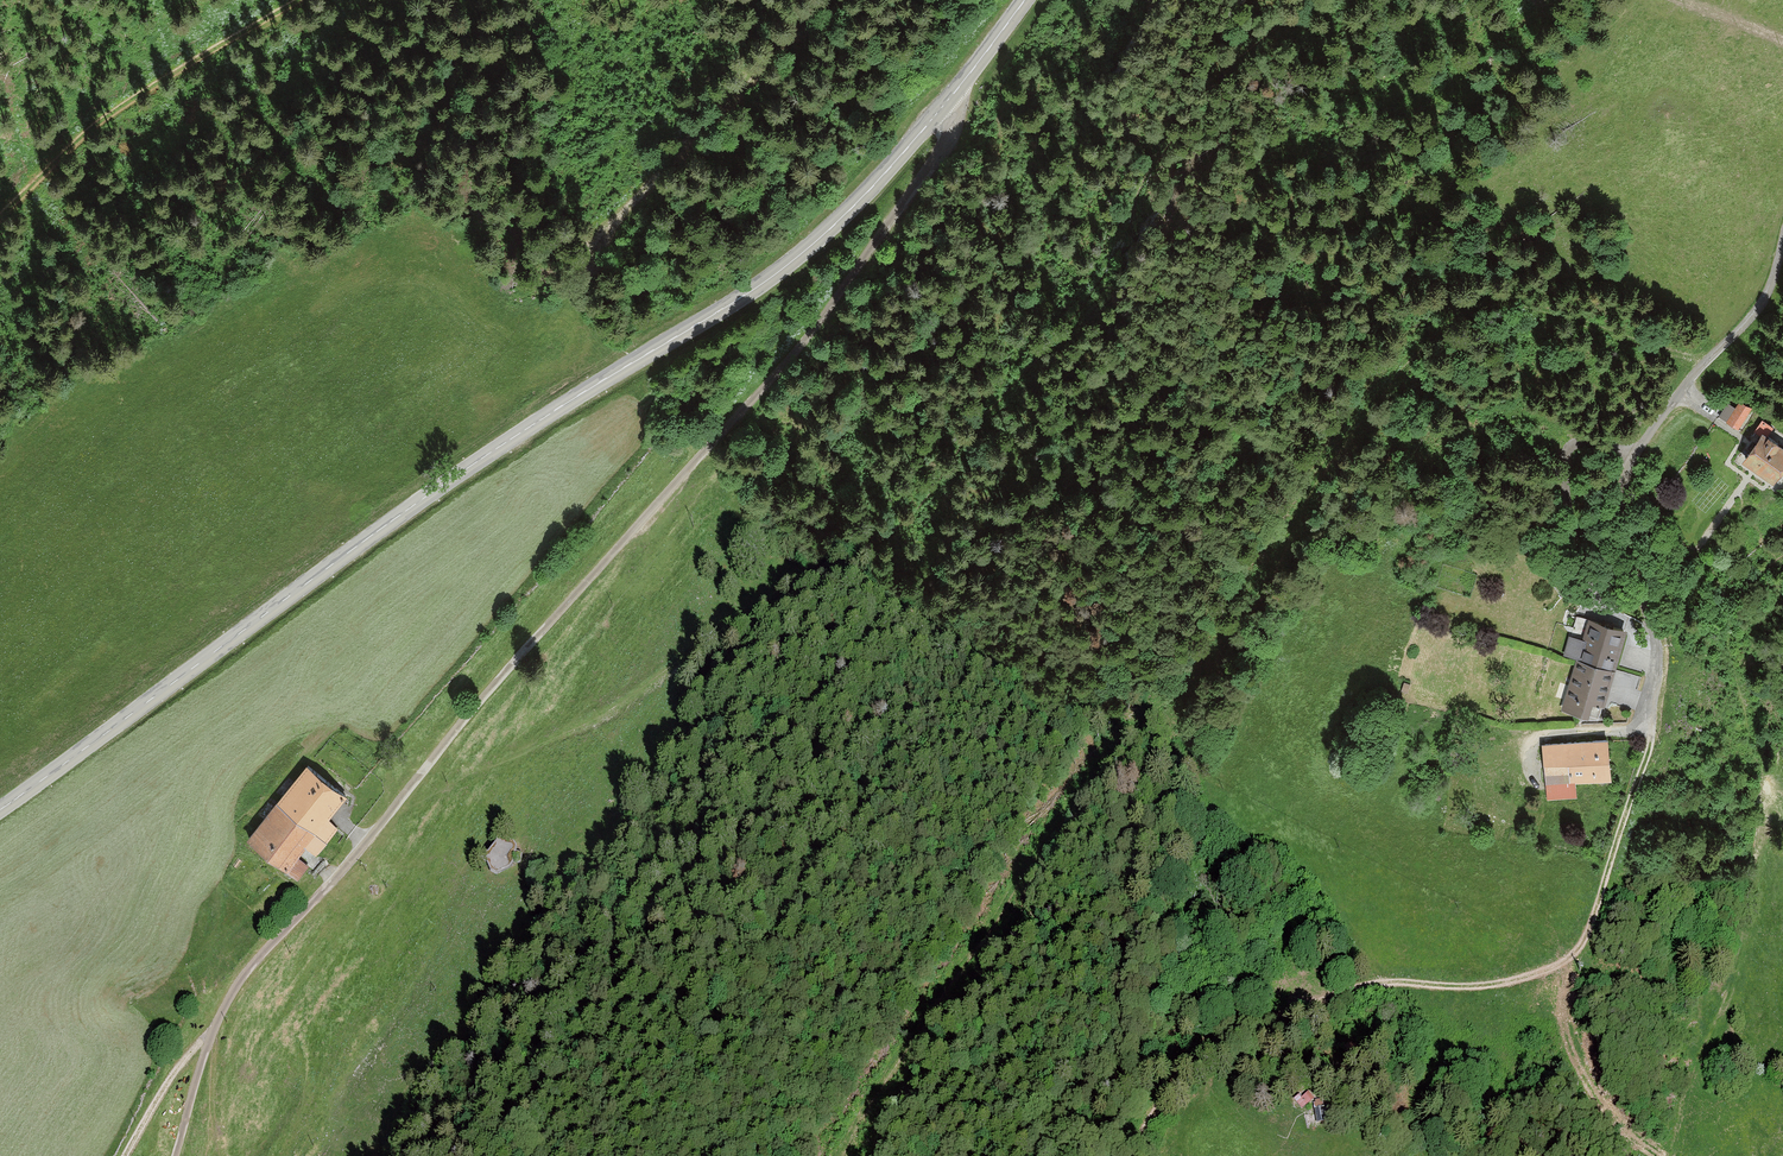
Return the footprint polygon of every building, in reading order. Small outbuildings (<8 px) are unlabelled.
[(1751,408),(1739,401),(1727,422),(1738,429),(1751,408)] [(1762,419),(1754,431),(1759,434),(1742,459),(1774,481),(1782,468),(1782,446),(1767,435),(1773,427),(1762,419)] [(1575,614),(1564,653),(1575,656),(1611,666),(1623,627),(1575,614)] [(1611,666),(1575,656),(1560,707),(1597,718),(1611,666)] [(1605,739),(1543,743),(1546,799),(1574,797),(1573,781),(1607,779),(1605,739)] [(306,764),(276,802),(327,842),(338,828),(326,819),(345,795),(306,764)] [(327,842),(276,802),(247,840),(297,879),(307,866),(295,856),(304,845),(317,855),(327,842)] [(499,839),(482,861),(486,863),(492,871),(500,873),(512,868),(515,862),(519,847),(513,842),(506,842),(503,844),(499,839)] [(1293,1099),(1302,1109),(1313,1098),(1307,1092),(1301,1097),(1298,1094),(1293,1099)] [(1325,1102),(1314,1103),(1315,1122),(1325,1121),(1325,1102)]
